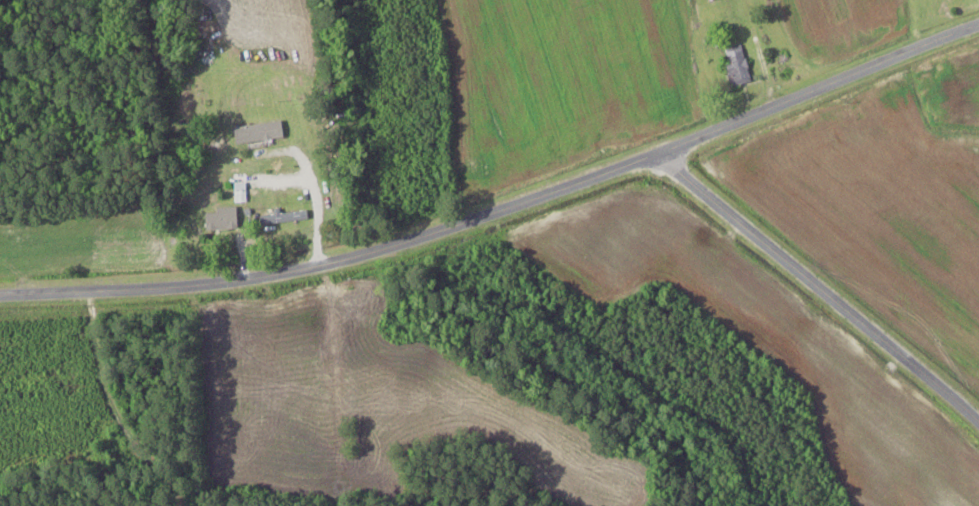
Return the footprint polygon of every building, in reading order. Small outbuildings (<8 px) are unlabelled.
[(733,86),(752,83),(746,46),(727,49),(733,86)] [(235,127),(237,144),(285,138),(283,122),(235,127)] [(218,207),(218,213),(207,213),(207,229),(239,229),(239,207),(218,207)] [(309,220),(309,211),(261,215),(261,224),(309,220)]
